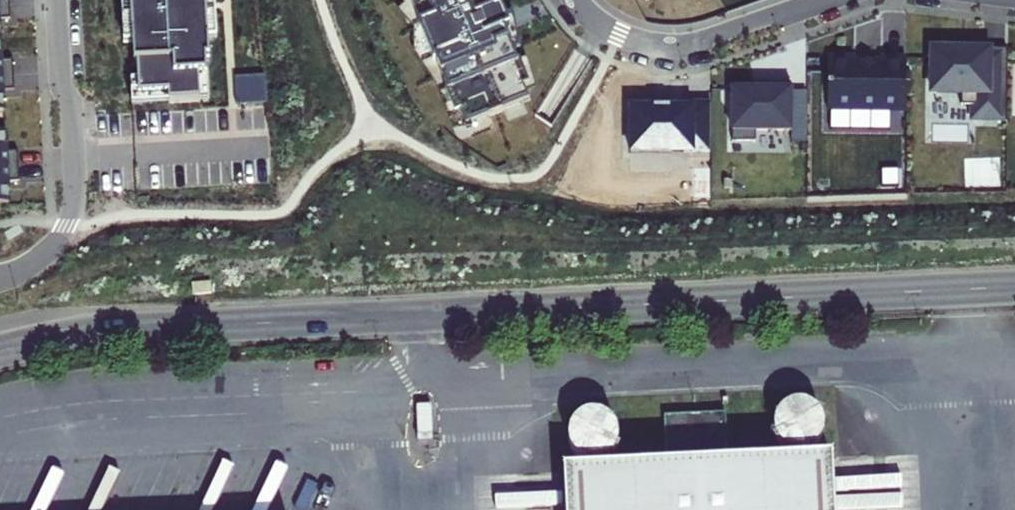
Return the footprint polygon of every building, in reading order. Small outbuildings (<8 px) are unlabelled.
[(128,3),(122,3),(124,46),(133,45),(134,66),(141,65),(142,81),(132,81),(134,106),(211,102),(206,0),(127,0),(128,3)] [(458,113),(464,110),(469,124),(523,103),(484,0),(415,0),(458,113)] [(954,54),(932,54),(932,101),(961,101),(961,113),(969,113),(969,129),(1006,129),(1006,51),(988,51),(988,59),(954,59),(954,54)] [(855,60),(829,59),(829,111),(907,111),(907,60),(881,60),(881,63),(855,63),(855,60)] [(773,86),(773,92),(734,92),(733,145),(757,145),(757,134),(792,134),(792,86),(773,86)] [(654,110),(631,110),(631,155),(673,155),(673,154),(712,154),(712,106),(690,106),(690,110),(670,110),(670,108),(654,108),(654,110)] [(8,169),(7,132),(0,132),(0,169),(8,169)] [(0,169),(0,203),(10,203),(8,169),(0,169)] [(569,449),(615,447),(613,405),(567,407),(569,449)] [(831,457),(729,462),(727,414),(663,416),(666,465),(563,470),(565,509),(834,509),(831,457)]
